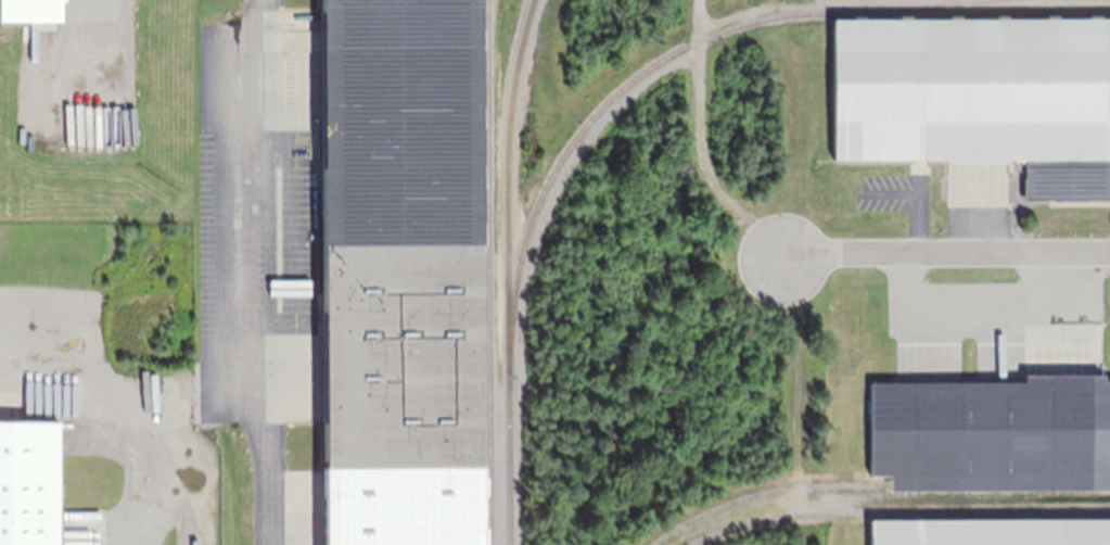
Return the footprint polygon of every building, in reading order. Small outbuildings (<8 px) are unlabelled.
[(18,21),(0,21),(0,0),(61,0),(61,21),(18,21)] [(322,7),(322,0),(481,0),(484,466),(463,466),(382,466),(324,467),(324,421),(322,7)] [(832,17),(1109,17),(1109,199),(1025,199),(1025,159),(1008,159),(1008,163),(1007,163),(948,163),(948,159),(947,159),(930,159),(911,159),(833,159),(832,17)] [(1105,380),(1109,380),(1109,489),(890,490),(890,482),(890,474),(870,474),(870,381),(1024,381),(1024,375),(1025,375),(1103,373),(1103,377),(1103,380),(1105,380)] [(59,509),(59,544),(0,544),(0,421),(59,421),(59,454),(59,509)] [(870,519),(1109,518),(1109,544),(871,544),(870,519)]
